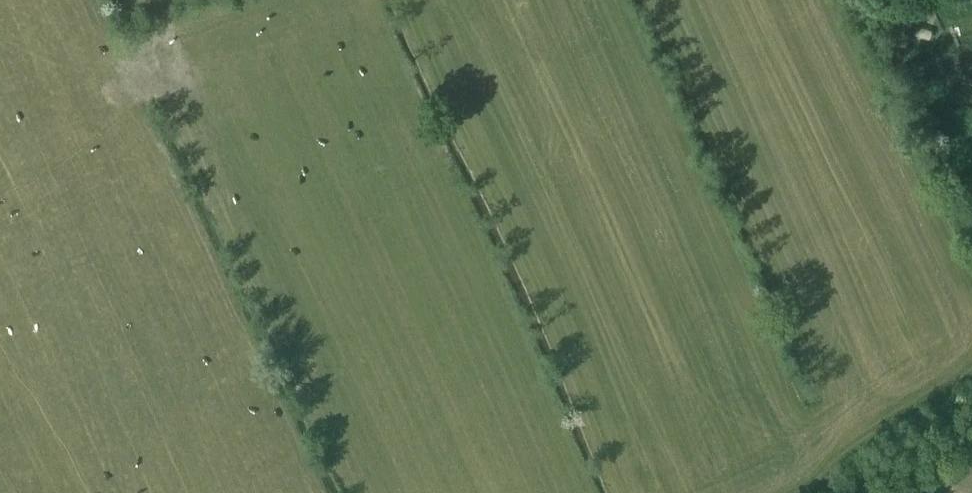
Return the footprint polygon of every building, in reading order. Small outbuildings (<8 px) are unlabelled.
[(919,27),(923,16),(905,11),(898,36),(915,41),(916,35),(914,34),(916,26),(919,27)]
